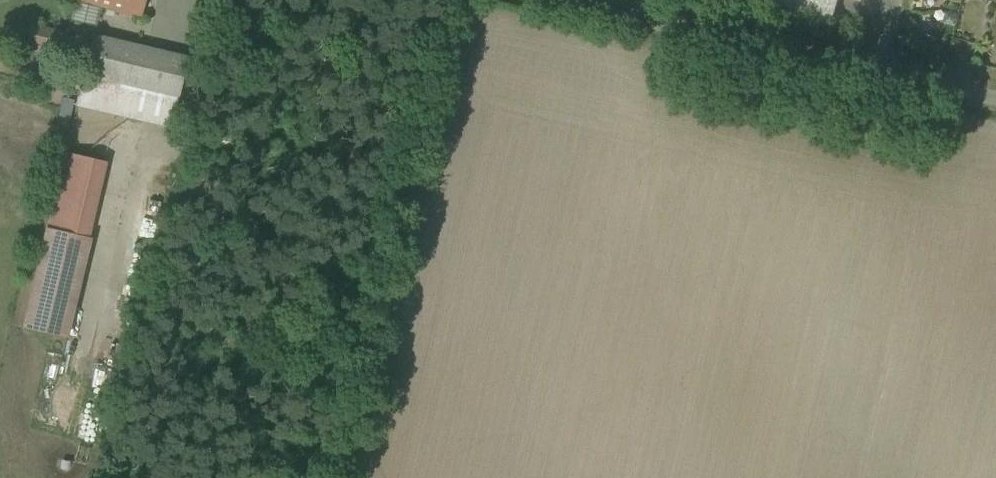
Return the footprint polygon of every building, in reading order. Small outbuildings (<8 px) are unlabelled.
[(139,13),(142,0),(82,0),(139,13)] [(834,15),(839,0),(762,0),(834,15)] [(61,32),(31,25),(27,42),(64,52),(64,50),(57,49),(61,32)] [(188,58),(94,35),(78,103),(172,125),(179,96),(180,96),(188,58)] [(65,153),(48,228),(87,237),(105,162),(65,153)] [(87,237),(48,228),(25,326),(53,333),(67,336),(90,237),(87,237)] [(128,345),(117,343),(112,365),(123,368),(128,345)]
